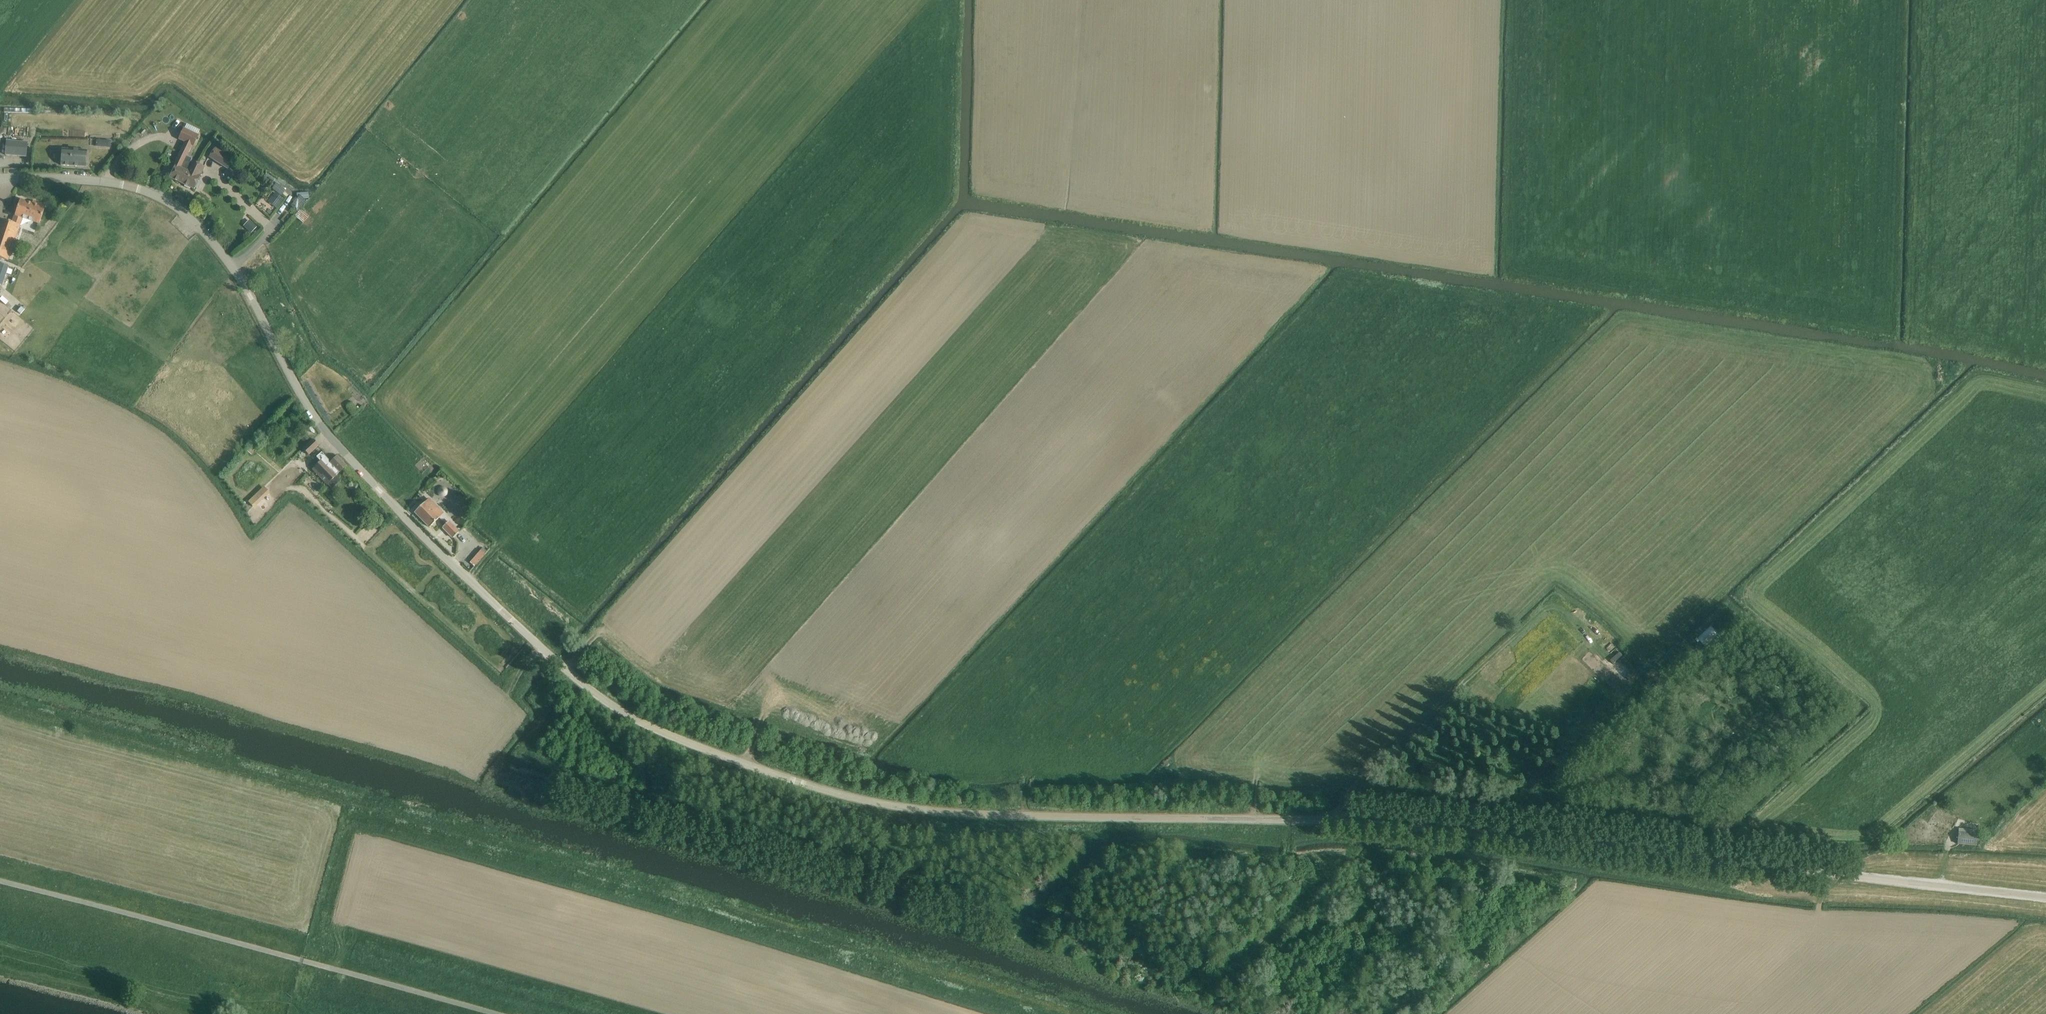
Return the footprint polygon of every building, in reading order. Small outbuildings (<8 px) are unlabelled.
[(184,127),(179,139),(184,142),(192,146),(194,146),(199,135),(198,134),(185,128),(184,127)] [(28,142),(7,140),(5,156),(27,157),(28,142)] [(99,147),(97,157),(107,158),(108,149),(99,147)] [(228,169),(234,160),(216,147),(210,156),(228,169)] [(62,161),(61,165),(86,167),(87,150),(62,149),(62,152),(60,153),(60,160),(62,161)] [(177,165),(177,166),(176,166),(174,168),(170,177),(184,184),(188,176),(191,175),(197,163),(191,160),(192,158),(180,153),(175,164),(177,165)] [(238,162),(233,169),(243,175),(247,168),(238,162)] [(188,176),(184,184),(194,189),(195,187),(196,188),(199,187),(201,183),(200,181),(198,180),(201,173),(204,167),(197,163),(191,175),(188,176)] [(276,183),(273,186),(282,194),(285,190),(276,183)] [(275,192),(269,201),(277,207),(284,198),(275,192)] [(203,194),(197,204),(204,209),(210,199),(203,194)] [(42,218),(45,208),(20,200),(12,223),(0,219),(0,257),(10,261),(25,218),(40,223),(42,218)] [(305,223),(309,215),(299,210),(295,217),(305,223)] [(251,221),(246,227),(251,232),(256,227),(251,221)] [(2,285),(9,266),(0,262),(0,284),(2,285)] [(304,449),(309,454),(319,445),(313,439),(304,449)] [(336,475),(339,472),(346,465),(337,456),(336,455),(333,457),(330,461),(322,452),(317,456),(321,461),(312,469),(326,484),(336,475)] [(247,503),(255,510),(271,492),(263,486),(247,503)] [(429,498),(425,502),(415,512),(430,527),(444,514),(438,507),(429,498)] [(459,531),(449,521),(441,528),(452,538),(459,531)] [(481,550),(476,555),(470,562),(474,566),(485,554),(481,550)] [(1624,657),(1620,660),(1628,669),(1632,665),(1624,657)] [(1423,761),(1423,764),(1421,773),(1435,775),(1437,763),(1423,761)] [(1977,831),(1962,830),(1961,845),(1976,846),(1977,831)]
